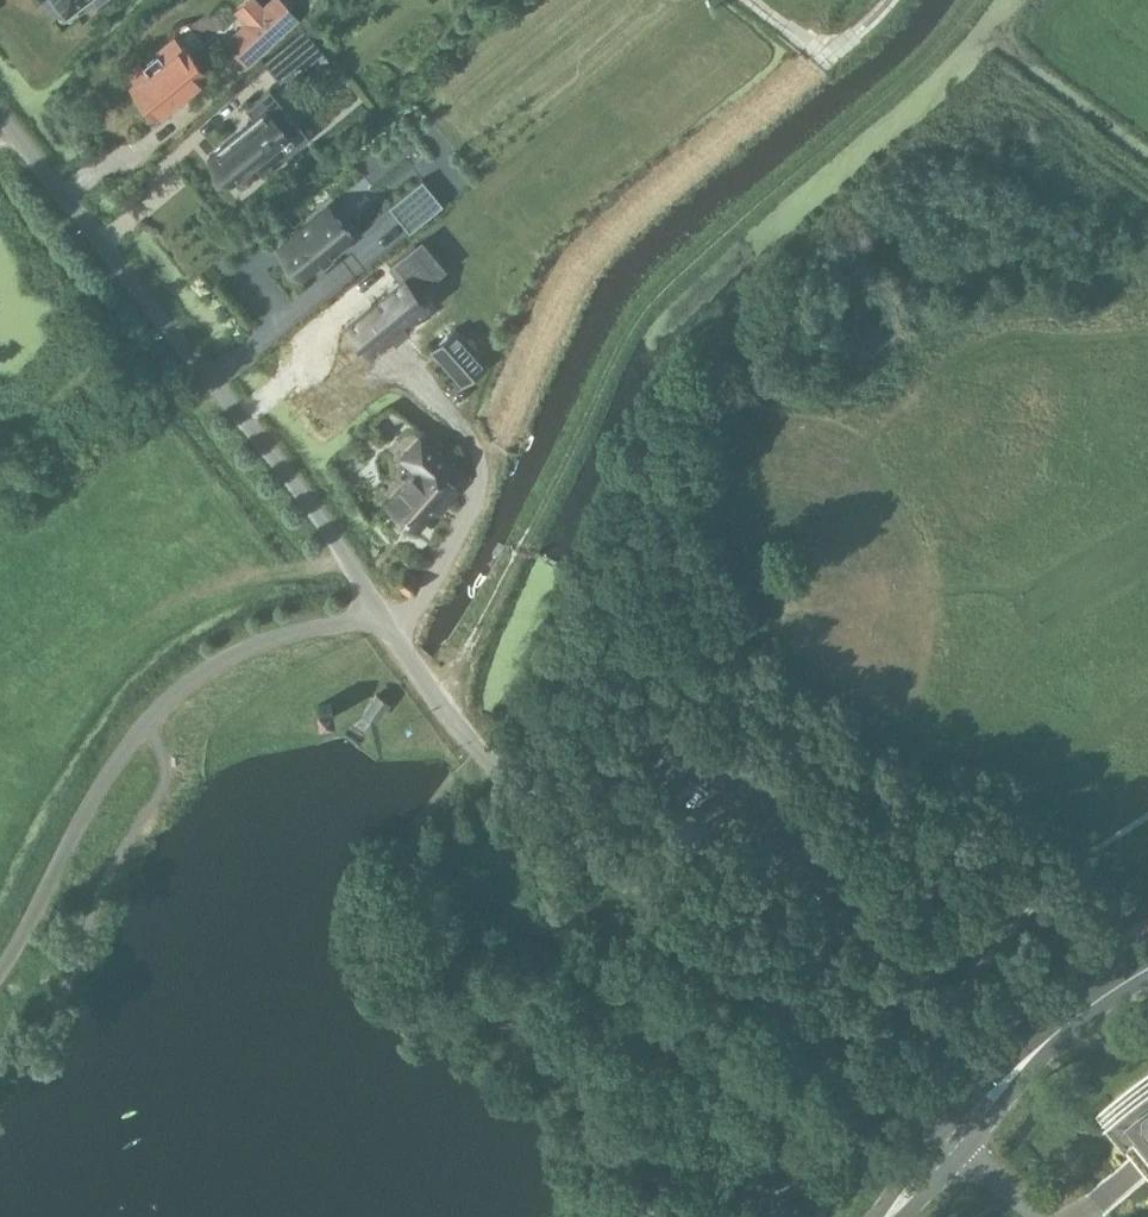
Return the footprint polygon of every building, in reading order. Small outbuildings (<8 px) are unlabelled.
[(67,18),(91,0),(53,0),(67,18)] [(247,63),(297,18),(280,0),(274,0),(228,42),(247,63)] [(316,53),(298,31),(263,61),(280,82),(316,53)] [(174,41),(132,75),(141,86),(136,90),(154,112),(159,108),(162,112),(199,82),(196,78),(203,72),(182,46),(180,48),(174,41)] [(210,157),(231,183),(253,164),(263,176),(310,138),(270,89),(246,109),(255,119),(210,157)] [(441,206),(421,181),(390,206),(410,231),(441,206)] [(331,253),(343,243),(352,235),(328,207),(279,248),(302,278),(321,261),(324,263),(325,262),(324,262),(327,259),(332,255),(332,256),(333,255),(331,253)] [(402,279),(348,324),(371,353),(393,335),(394,337),(408,325),(407,324),(427,307),(416,294),(415,293),(438,274),(415,246),(390,266),(402,279)] [(431,351),(461,385),(487,362),(457,328),(431,351)] [(388,504),(417,529),(435,509),(438,512),(457,489),(442,476),(451,465),(421,439),(404,457),(418,470),(388,504)] [(399,585),(411,595),(419,584),(406,575),(399,585)] [(377,693),(364,710),(366,712),(370,715),(376,719),(388,702),(382,697),(379,695),(377,693)] [(317,706),(319,722),(334,719),(332,703),(317,706)] [(1143,1079),(1112,1102),(1096,1117),(1132,1159),(1147,1178),(1147,1075),(1143,1079)] [(1086,1198),(1095,1210),(1101,1216),(1107,1216),(1147,1185),(1147,1178),(1132,1159),(1086,1198)]
